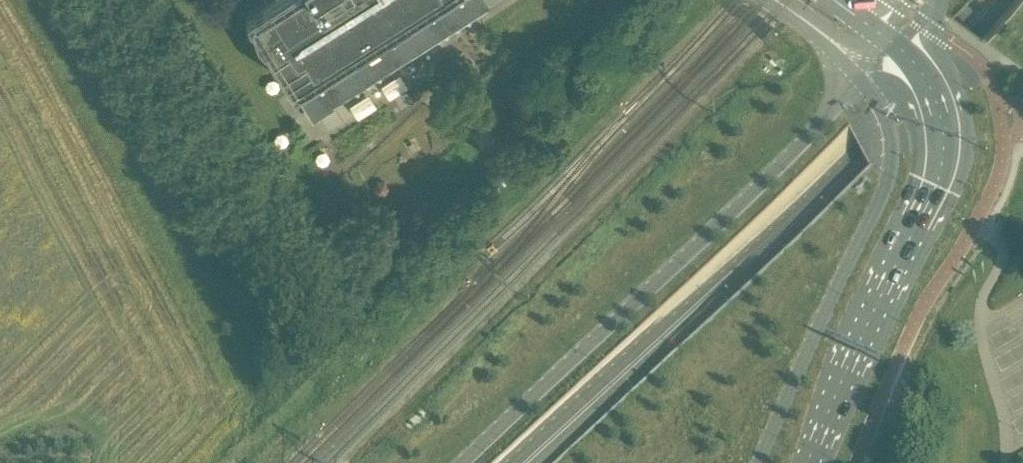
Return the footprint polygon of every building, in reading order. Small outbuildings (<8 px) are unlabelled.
[(483,0),(269,0),(285,26),(263,40),(300,97),(301,97),(305,98),(304,102),(305,104),(306,107),(309,110),(310,111),(314,113),(316,113),(320,113),(323,111),(325,110),(327,107),(329,103),(332,104),(333,105),(488,7),(483,0)] [(280,122),(268,130),(276,141),(287,133),(280,122)] [(384,181),(377,181),(373,187),(377,193),(384,193),(388,187),(384,181)]
